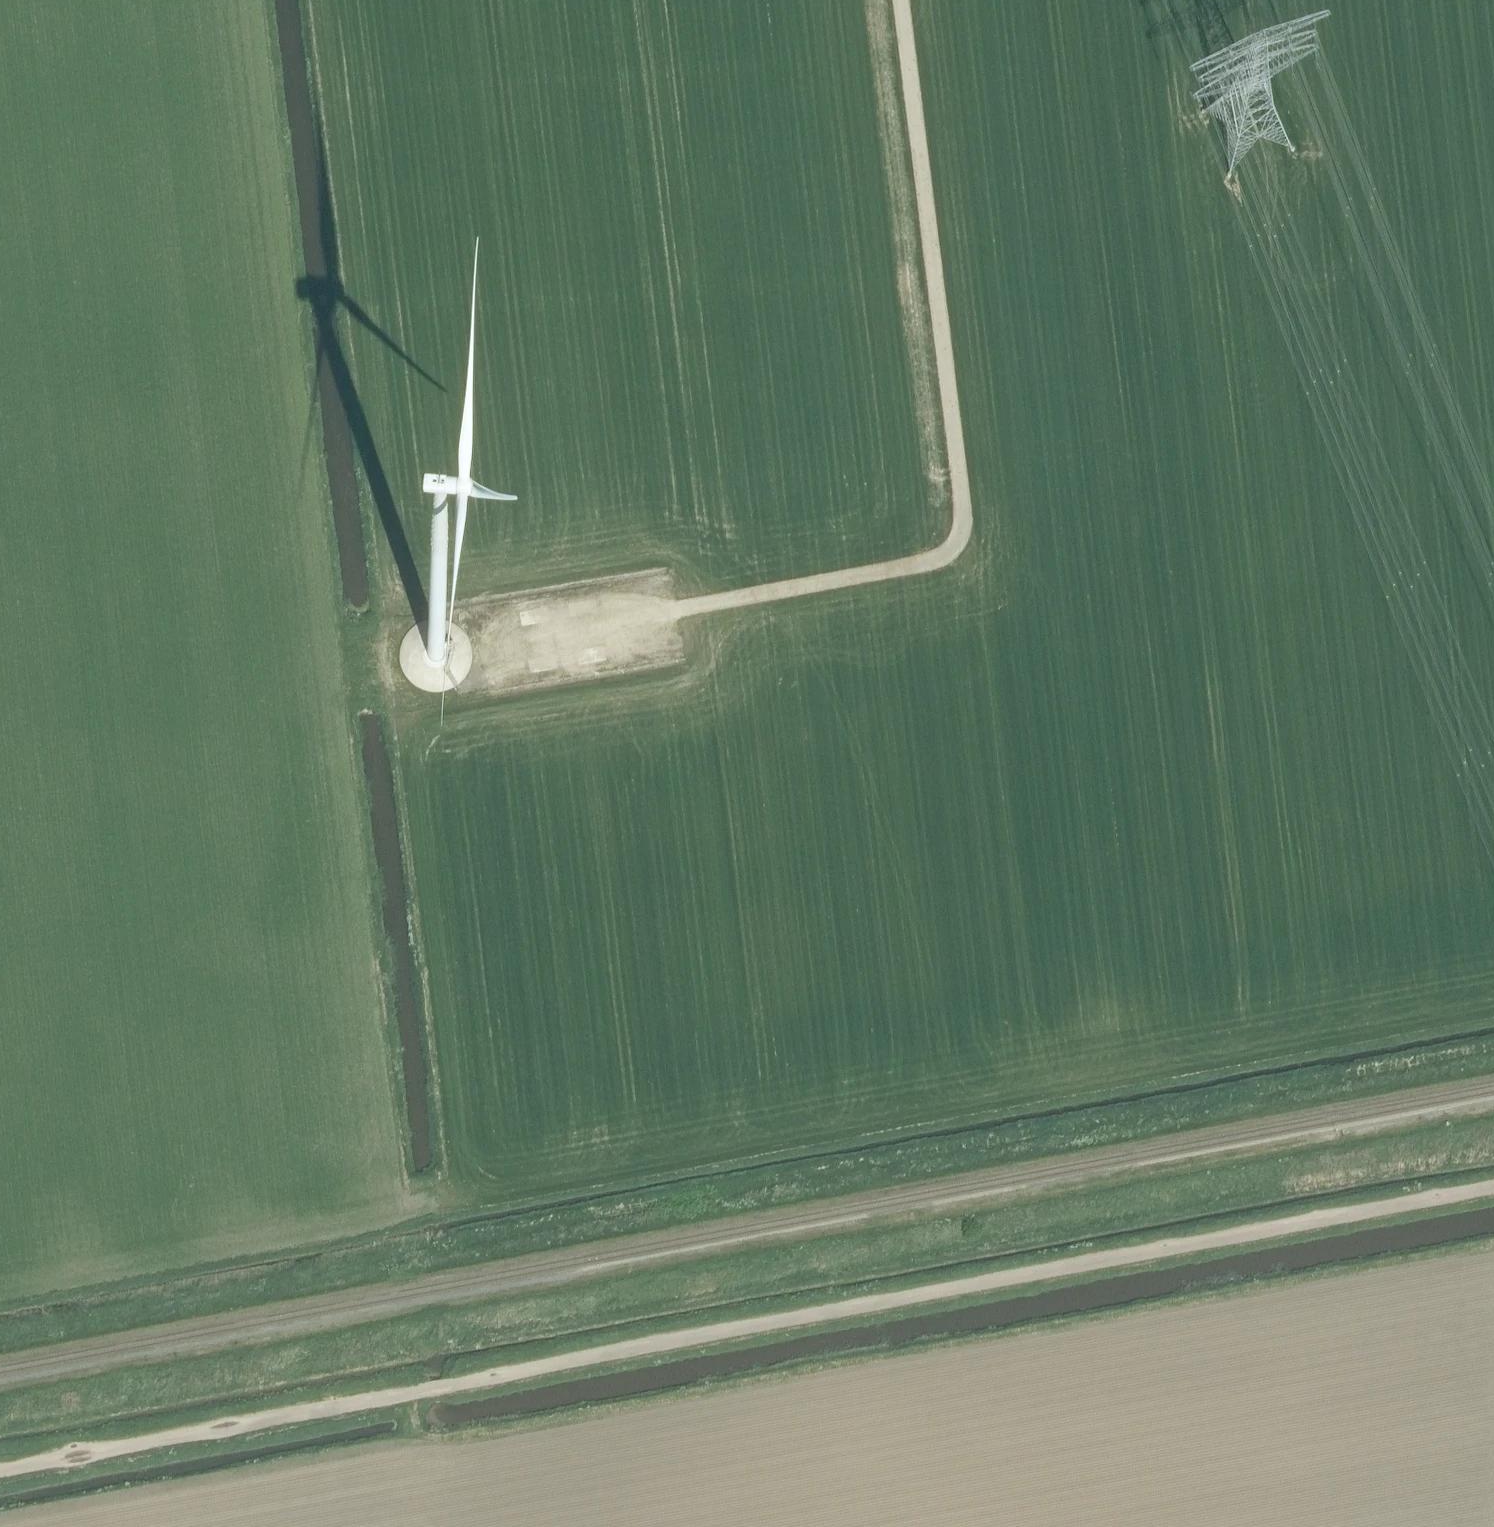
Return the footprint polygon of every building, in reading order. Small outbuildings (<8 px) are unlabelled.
[(423,652),(423,656),(423,659),(425,662),(427,664),(430,666),(433,668),(436,668),(439,667),(442,666),(445,664),(447,661),(448,658),(448,655),(448,651),(446,648),(444,646),(441,644),(438,643),(435,643),(432,643),(429,644),(426,647),(424,649),(423,652)]
